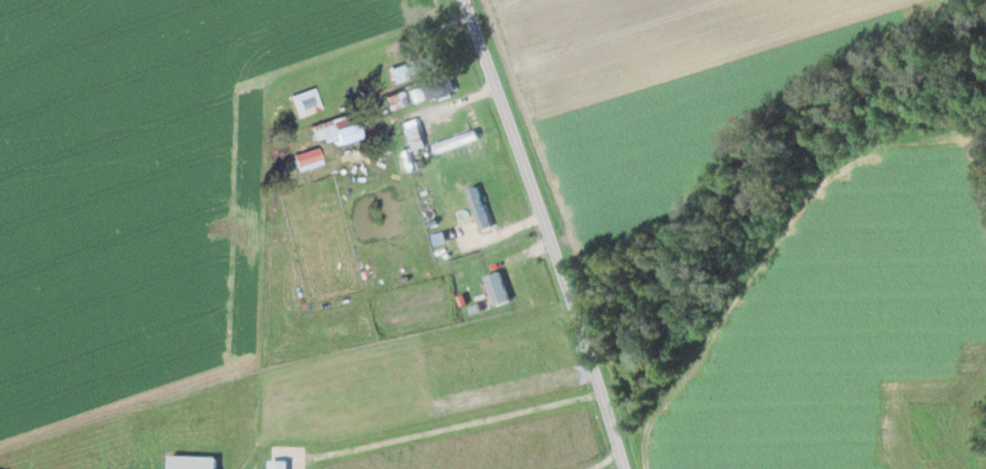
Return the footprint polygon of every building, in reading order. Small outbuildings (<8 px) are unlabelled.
[(391,64),(392,82),(416,80),(415,62),(391,64)] [(456,95),(451,76),(424,85),(429,103),(456,95)] [(322,110),(314,88),(291,97),(299,119),(322,110)] [(426,100),(422,88),(410,93),(415,104),(426,100)] [(388,97),(391,111),(406,107),(403,93),(388,97)] [(360,139),(353,115),(310,127),(314,141),(335,136),(337,145),(360,139)] [(409,146),(423,141),(419,126),(404,130),(409,146)] [(436,145),(440,155),(478,139),(474,130),(436,145)] [(294,161),(298,173),(322,165),(319,153),(294,161)] [(510,304),(501,273),(486,278),(496,308),(510,304)] [(169,458),(169,468),(216,468),(216,458),(169,458)]
